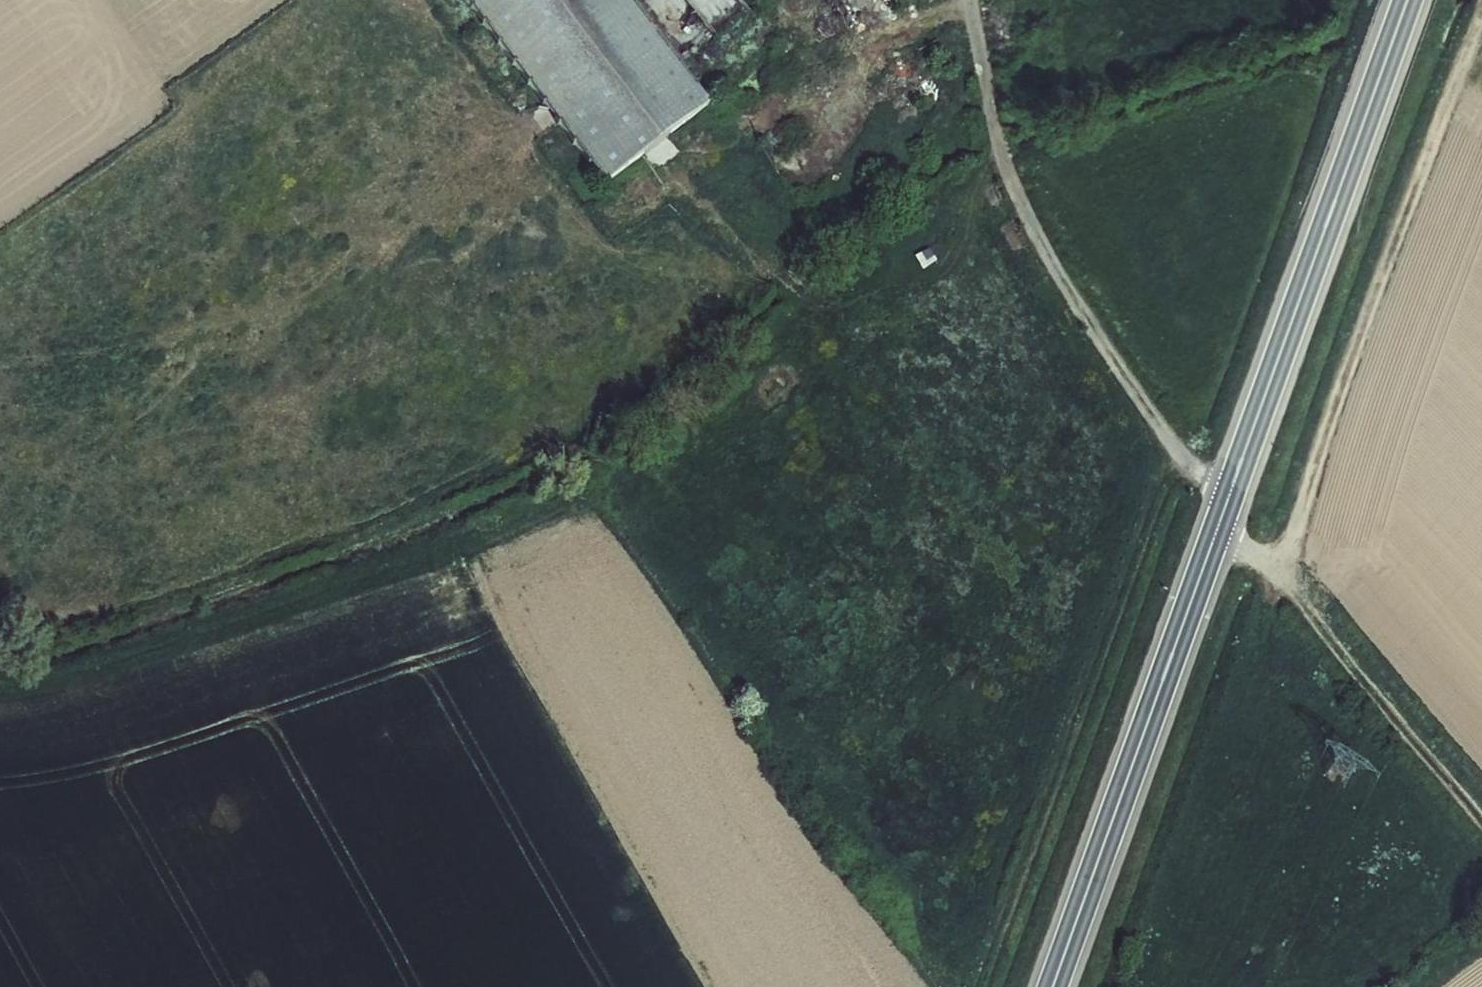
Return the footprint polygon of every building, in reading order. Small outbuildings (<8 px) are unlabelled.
[(608,175),(711,98),(637,0),(477,0),(608,175)]
